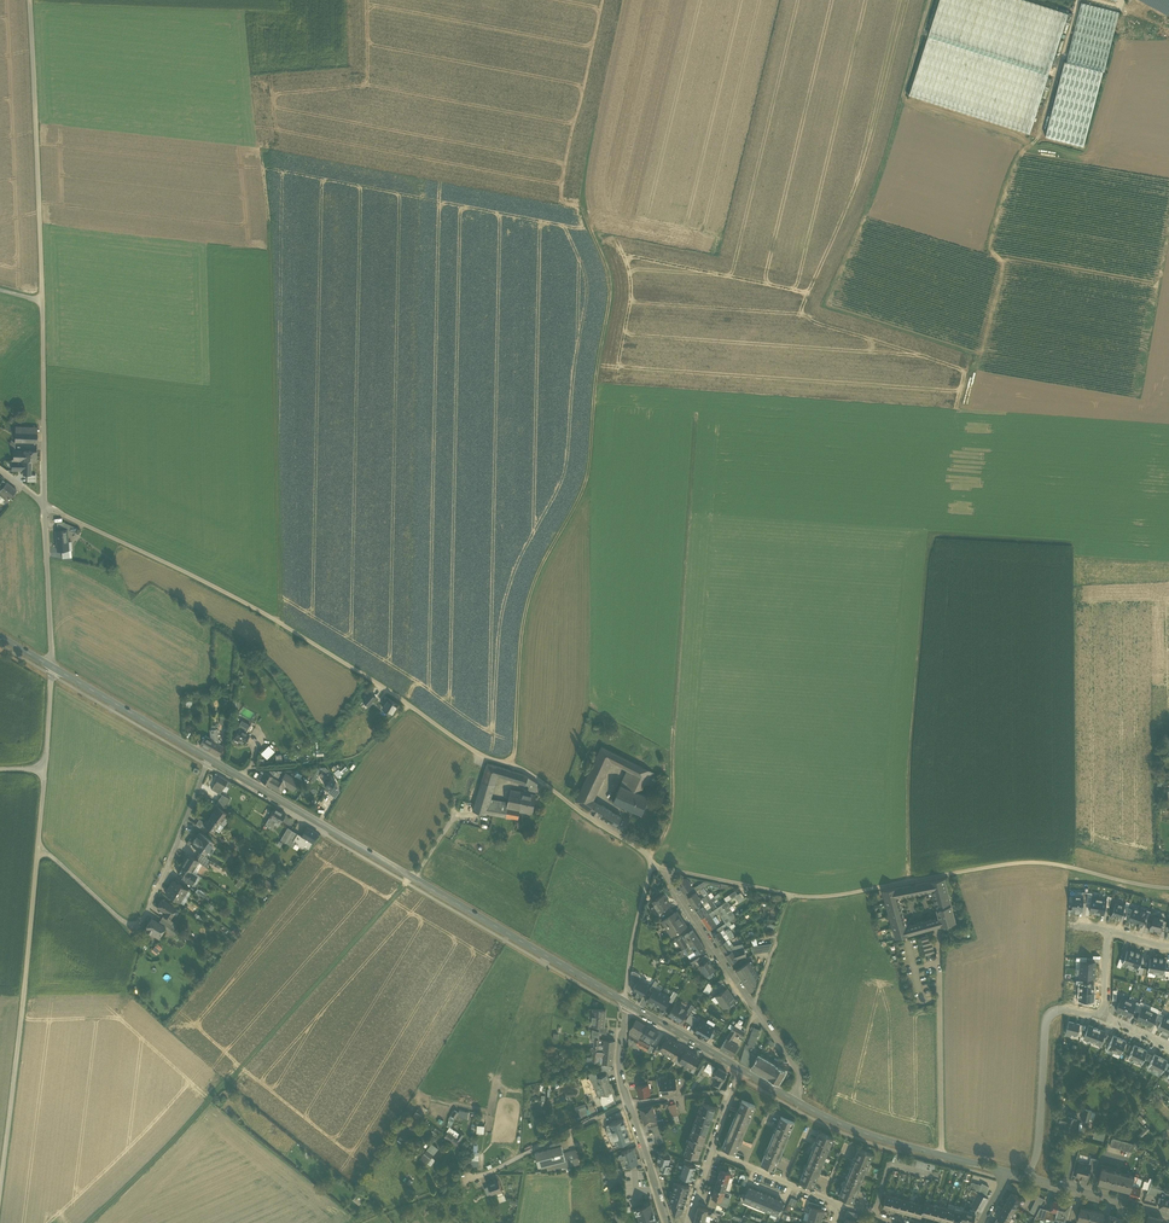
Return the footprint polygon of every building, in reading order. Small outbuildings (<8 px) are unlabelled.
[(1029,133),(1068,13),(1026,0),(940,0),(909,94),(1029,133)] [(1161,0),(1144,0),(1143,1),(1168,15),(1168,4),(1161,0)] [(1102,71),(1104,72),(1119,12),(1081,2),(1066,62),(1102,71)] [(1056,54),(1059,55),(1064,40),(1060,39),(1056,54)] [(1046,136),(1083,146),(1102,71),(1066,62),(1065,62),(1046,136)] [(15,441),(37,442),(38,432),(37,432),(31,432),(20,432),(20,427),(16,426),(15,441)] [(12,469),(12,461),(9,459),(10,457),(11,455),(5,451),(5,450),(0,456),(0,457),(6,462),(5,464),(12,469)] [(20,460),(24,460),(24,450),(14,450),(13,459),(13,460),(20,460)] [(24,450),(24,460),(31,460),(36,461),(37,450),(24,450)] [(12,469),(12,470),(23,470),(23,474),(27,474),(31,474),(31,460),(24,460),(20,460),(13,460),(13,459),(12,459),(12,461),(12,469)] [(6,503),(17,491),(8,484),(2,490),(0,493),(0,496),(2,498),(5,500),(4,502),(6,503)] [(60,526),(60,530),(67,529),(66,525),(64,525),(63,522),(63,521),(57,522),(57,526),(60,526)] [(77,528),(63,522),(64,525),(66,525),(67,529),(75,533),(77,528)] [(67,529),(60,530),(60,526),(57,526),(58,530),(55,530),(57,544),(68,543),(67,529)] [(68,543),(57,544),(57,551),(62,551),(69,550),(68,543)] [(370,692),(363,701),(369,705),(376,697),(370,692)] [(383,707),(392,713),(398,704),(389,698),(383,707)] [(378,706),(372,714),(384,722),(389,714),(378,706)] [(237,728),(238,729),(239,728),(246,732),(250,725),(241,720),(237,728)] [(249,734),(246,732),(239,728),(238,729),(233,737),(244,743),(249,734)] [(200,745),(209,750),(214,741),(210,739),(205,735),(200,745)] [(219,743),(214,741),(209,750),(218,755),(224,746),(219,743)] [(267,758),(275,750),(269,744),(261,752),(267,758)] [(640,793),(645,783),(650,771),(601,746),(576,800),(592,811),(597,802),(593,800),(611,761),(628,769),(621,784),(640,793)] [(487,763),(482,781),(495,785),(498,775),(508,778),(510,770),(506,768),(487,763)] [(330,777),(329,776),(330,775),(326,773),(328,770),(325,767),(322,770),(319,774),(326,780),(325,781),(327,782),(326,784),(324,785),(329,789),(332,785),(335,781),(330,777)] [(314,775),(317,777),(319,774),(322,770),(319,768),(314,775)] [(342,773),(339,768),(334,771),(337,776),(342,773)] [(273,775),(273,776),(268,785),(281,792),(285,785),(293,790),(298,781),(286,774),(282,780),(278,777),(281,772),(281,771),(276,771),(273,775)] [(528,790),(536,792),(538,783),(528,776),(523,774),(516,771),(513,780),(521,782),(526,785),(529,786),(528,790)] [(655,773),(650,771),(645,783),(649,785),(655,773)] [(261,780),(268,785),(273,776),(266,772),(264,775),(260,772),(257,778),(261,780)] [(220,794),(225,785),(228,780),(219,775),(211,789),(220,794)] [(486,814),(487,813),(491,798),(495,785),(482,781),(473,810),(486,814)] [(613,801),(641,813),(649,797),(640,793),(621,784),(616,796),(613,801)] [(327,792),(335,798),(340,791),(332,785),(329,789),(327,792)] [(520,810),(533,812),(536,795),(511,789),(508,801),(506,808),(520,810)] [(217,801),(224,807),(230,798),(222,794),(217,801)] [(508,801),(491,798),(487,813),(518,819),(520,810),(506,808),(508,801)] [(217,806),(222,810),(224,807),(217,801),(215,804),(217,806)] [(602,805),(597,802),(592,811),(597,814),(602,805)] [(597,814),(616,826),(621,817),(602,805),(597,814)] [(217,806),(210,816),(220,823),(227,813),(222,810),(217,806)] [(265,825),(270,828),(275,820),(280,823),(285,814),(275,808),(265,825)] [(213,832),(220,823),(210,816),(205,823),(204,825),(213,832)] [(195,824),(202,829),(204,825),(205,823),(199,819),(195,824)] [(307,826),(301,836),(299,835),(298,836),(299,837),(296,842),(295,843),(303,848),(304,846),(308,849),(312,843),(318,833),(307,826)] [(281,839),(285,842),(292,830),(288,828),(281,839)] [(299,835),(292,830),(285,842),(285,843),(290,846),(293,840),(296,842),(299,837),(298,836),(299,835)] [(197,846),(206,852),(213,842),(199,832),(194,840),(191,843),(197,846),(197,847),(197,846)] [(195,849),(197,846),(191,843),(194,840),(190,837),(186,843),(195,849)] [(203,862),(208,866),(210,862),(211,860),(201,853),(197,859),(198,860),(203,862)] [(180,864),(182,865),(190,870),(194,864),(195,865),(198,860),(197,859),(193,857),(189,854),(184,862),(182,861),(180,864)] [(203,862),(198,860),(195,865),(194,864),(190,870),(196,873),(203,862)] [(221,866),(211,860),(210,862),(219,868),(221,866)] [(196,873),(190,870),(182,865),(178,873),(184,878),(184,879),(191,883),(197,875),(197,874),(196,873)] [(271,890),(275,884),(266,878),(262,885),(271,890)] [(677,881),(684,891),(692,886),(687,879),(683,878),(677,881)] [(932,890),(936,908),(951,904),(944,878),(929,881),(932,890)] [(243,882),(239,879),(235,885),(239,888),(243,882)] [(173,881),(169,887),(183,895),(187,889),(173,881)] [(697,886),(700,890),(704,887),(710,882),(704,881),(697,886)] [(929,881),(915,884),(916,893),(932,890),(929,881)] [(899,897),(912,894),(910,885),(896,887),(899,897)] [(180,901),(183,895),(169,887),(165,893),(180,901)] [(896,938),(909,934),(907,926),(899,897),(896,887),(882,890),(896,938)] [(688,898),(695,908),(703,903),(700,899),(696,892),(688,898)] [(741,892),(737,894),(735,896),(739,902),(745,898),(741,892)] [(705,896),(700,899),(703,903),(707,900),(711,898),(711,897),(710,896),(708,893),(707,893),(704,895),(705,896)] [(656,905),(660,911),(662,910),(669,905),(670,904),(663,894),(653,901),(656,905)] [(1082,896),(1073,895),(1072,901),(1072,910),(1075,910),(1075,911),(1079,911),(1079,910),(1082,910),(1082,902),(1083,896),(1082,896)] [(1092,897),(1091,903),(1089,911),(1096,912),(1099,898),(1092,897)] [(717,907),(713,901),(711,898),(707,900),(710,906),(713,910),(717,907)] [(1106,899),(1099,898),(1096,912),(1104,914),(1105,906),(1106,899)] [(164,915),(169,919),(176,908),(162,899),(157,907),(166,912),(164,915)] [(713,910),(709,913),(713,918),(714,917),(713,915),(719,911),(724,919),(733,913),(728,906),(730,905),(727,900),(717,907),(713,910)] [(1115,902),(1111,915),(1121,918),(1123,910),(1125,905),(1115,902)] [(695,908),(701,918),(709,913),(707,909),(703,903),(695,908)] [(956,922),(951,904),(936,908),(939,917),(941,925),(956,922)] [(652,907),(656,914),(656,913),(660,911),(656,905),(652,907)] [(1139,909),(1133,906),(1132,909),(1128,919),(1128,920),(1134,923),(1139,909)] [(1146,911),(1139,909),(1134,923),(1141,925),(1143,919),(1146,911)] [(659,918),(661,922),(663,920),(662,920),(665,918),(674,913),(672,910),(664,914),(659,918)] [(668,929),(672,934),(686,925),(682,919),(680,920),(675,912),(674,913),(665,918),(671,927),(668,929)] [(717,924),(713,918),(709,913),(701,918),(709,929),(717,924)] [(724,919),(726,922),(730,920),(735,916),(733,913),(724,919)] [(1163,917),(1153,914),(1151,921),(1150,923),(1149,927),(1148,929),(1153,930),(1153,929),(1161,931),(1161,929),(1162,926),(1161,926),(1163,919),(1163,917)] [(164,915),(161,918),(172,926),(174,923),(169,919),(164,915)] [(939,917),(933,919),(935,927),(941,925),(939,917)] [(144,929),(158,938),(164,927),(165,926),(159,922),(151,918),(144,929)] [(172,926),(161,918),(159,922),(165,926),(164,927),(169,931),(172,926)] [(662,920),(663,920),(668,929),(671,927),(665,918),(662,920)] [(909,934),(935,927),(933,919),(907,926),(909,934)] [(726,932),(730,938),(734,935),(732,934),(734,932),(732,929),(730,930),(728,927),(725,923),(721,925),(724,929),(726,932)] [(685,935),(691,944),(699,939),(693,929),(685,935)] [(713,936),(719,945),(726,941),(720,932),(720,931),(718,932),(713,936)] [(687,946),(691,944),(685,935),(677,940),(683,949),(687,946)] [(921,937),(925,951),(933,948),(930,935),(921,937)] [(699,939),(691,944),(695,951),(696,953),(705,948),(699,939)] [(725,954),(732,950),(729,945),(732,943),(729,939),(726,941),(719,945),(725,954)] [(751,947),(753,953),(769,951),(771,943),(758,945),(752,946),(751,947)] [(689,954),(691,953),(687,946),(683,949),(687,955),(689,954)] [(743,949),(743,948),(732,950),(725,954),(731,963),(738,958),(746,955),(743,949)] [(1130,950),(1127,949),(1123,959),(1122,962),(1130,965),(1135,952),(1133,951),(1133,950),(1131,949),(1130,950)] [(1139,952),(1136,951),(1136,952),(1135,952),(1130,965),(1138,968),(1143,955),(1139,953),(1139,952)] [(692,963),(700,957),(698,954),(697,955),(691,958),(690,959),(692,963)] [(706,954),(700,957),(704,963),(708,959),(708,958),(709,957),(706,954)] [(1154,957),(1150,957),(1147,971),(1156,972),(1158,958),(1156,958),(1156,957),(1154,956),(1154,957)] [(1162,958),(1160,957),(1160,958),(1158,958),(1156,972),(1164,973),(1166,959),(1162,959),(1162,958)] [(700,965),(706,975),(707,974),(713,970),(715,969),(708,959),(704,963),(700,965)] [(736,970),(750,991),(753,988),(756,980),(754,978),(757,976),(758,973),(750,961),(736,970)] [(1081,961),(1080,969),(1095,969),(1095,961),(1086,961),(1081,961)] [(1080,969),(1080,976),(1094,977),(1095,969),(1080,969)] [(632,970),(631,980),(636,983),(639,978),(640,978),(641,977),(640,974),(635,971),(632,970)] [(636,983),(632,991),(634,991),(637,994),(641,996),(649,983),(640,978),(639,978),(636,983)] [(650,989),(653,991),(655,988),(658,981),(655,979),(650,989)] [(714,985),(708,982),(703,991),(708,994),(714,985)] [(716,986),(719,991),(726,986),(723,982),(718,985),(716,986)] [(1080,984),(1079,991),(1094,992),(1094,984),(1083,984),(1080,983),(1080,984)] [(653,991),(648,999),(656,1003),(662,992),(655,988),(653,991)] [(719,1001),(724,1008),(735,1000),(727,988),(716,995),(719,1001)] [(668,1000),(672,1002),(677,992),(674,990),(670,997),(668,1000)] [(1093,1000),(1094,992),(1079,991),(1079,1000),(1086,1000),(1093,1000)] [(670,997),(662,992),(656,1003),(664,1008),(668,1000),(670,997)] [(1123,1013),(1128,1000),(1121,997),(1115,1009),(1123,1013)] [(1128,1000),(1123,1013),(1130,1016),(1132,1010),(1135,1003),(1128,1000)] [(669,1014),(680,1021),(687,1011),(686,1012),(682,1010),(683,1009),(684,1008),(680,1005),(679,1006),(675,1004),(669,1014)] [(686,1013),(689,1015),(690,1013),(691,1011),(694,1006),(692,1004),(686,1013)] [(1142,1006),(1139,1012),(1136,1019),(1143,1022),(1149,1010),(1142,1006)] [(599,1026),(604,1026),(606,1010),(593,1009),(592,1025),(599,1026)] [(1154,1019),(1156,1013),(1149,1010),(1143,1022),(1151,1025),(1154,1019)] [(685,1020),(693,1025),(697,1017),(690,1013),(689,1015),(685,1020)] [(1163,1016),(1160,1021),(1157,1028),(1164,1032),(1168,1021),(1168,1018),(1163,1016)] [(630,1029),(641,1036),(647,1026),(636,1019),(630,1029)] [(701,1036),(706,1039),(709,1035),(714,1027),(701,1020),(694,1032),(698,1034),(698,1035),(701,1037),(701,1036)] [(734,1025),(740,1029),(743,1025),(736,1021),(734,1025)] [(1077,1034),(1080,1024),(1069,1021),(1066,1034),(1071,1035),(1071,1032),(1077,1034)] [(731,1029),(731,1030),(736,1033),(743,1037),(745,1032),(740,1029),(734,1025),(731,1029)] [(1092,1041),(1097,1028),(1089,1025),(1087,1030),(1084,1038),(1092,1041)] [(599,1031),(600,1032),(607,1034),(607,1026),(604,1026),(599,1026),(599,1031)] [(658,1032),(647,1026),(641,1036),(652,1042),(658,1032)] [(709,1035),(712,1037),(717,1029),(714,1027),(709,1035)] [(745,1049),(748,1051),(750,1046),(753,1047),(760,1029),(754,1027),(745,1049)] [(1104,1031),(1097,1028),(1092,1041),(1100,1044),(1103,1036),(1104,1031)] [(639,1039),(641,1036),(630,1029),(630,1034),(639,1039)] [(721,1031),(717,1029),(712,1037),(716,1040),(721,1031)] [(735,1035),(736,1033),(731,1030),(726,1038),(731,1041),(735,1035)] [(629,1040),(636,1044),(639,1039),(630,1034),(629,1040)] [(742,1040),(735,1035),(731,1041),(738,1045),(740,1046),(742,1040)] [(1114,1051),(1120,1038),(1113,1035),(1107,1048),(1114,1051)] [(659,1050),(666,1054),(673,1041),(668,1038),(666,1042),(664,1041),(661,1047),(659,1050)] [(720,1049),(732,1056),(738,1045),(731,1041),(726,1038),(720,1049)] [(1126,1040),(1122,1039),(1120,1038),(1114,1051),(1120,1054),(1126,1040)] [(650,1046),(639,1039),(636,1044),(640,1047),(647,1051),(650,1046)] [(603,1045),(603,1051),(614,1052),(615,1041),(604,1040),(603,1045)] [(640,1051),(640,1047),(636,1044),(629,1040),(629,1043),(630,1044),(629,1045),(640,1051)] [(678,1044),(673,1041),(666,1054),(672,1057),(675,1053),(678,1048),(676,1047),(678,1044)] [(1135,1060),(1141,1047),(1134,1044),(1133,1046),(1130,1052),(1128,1057),(1135,1060)] [(1147,1050),(1141,1047),(1135,1060),(1141,1063),(1143,1058),(1146,1052),(1147,1050)] [(740,1061),(752,1067),(758,1057),(751,1053),(748,1051),(745,1049),(744,1048),(740,1061)] [(679,1061),(685,1065),(693,1052),(688,1049),(686,1053),(684,1052),(681,1057),(679,1061)] [(598,1051),(593,1051),(592,1057),(589,1057),(588,1061),(592,1062),(597,1063),(597,1062),(597,1056),(598,1051)] [(613,1064),(614,1052),(603,1051),(602,1057),(602,1063),(613,1064)] [(1114,1051),(1112,1055),(1111,1056),(1118,1059),(1120,1054),(1114,1051)] [(697,1055),(693,1052),(685,1065),(692,1069),(694,1065),(697,1060),(695,1059),(697,1055)] [(1148,1066),(1154,1069),(1161,1057),(1154,1053),(1153,1055),(1150,1061),(1148,1066)] [(752,1067),(778,1083),(786,1071),(778,1066),(779,1064),(777,1063),(773,1060),(772,1062),(759,1055),(758,1057),(752,1067)] [(1167,1060),(1161,1057),(1154,1069),(1161,1073),(1163,1068),(1166,1062),(1167,1060)] [(701,1063),(697,1070),(701,1073),(705,1065),(701,1063)] [(715,1068),(709,1064),(704,1071),(710,1075),(715,1068)] [(714,1076),(720,1079),(722,1081),(723,1078),(727,1073),(719,1068),(718,1068),(714,1076)] [(597,1078),(602,1094),(612,1092),(607,1075),(598,1078),(597,1078)] [(601,1095),(602,1094),(597,1078),(598,1078),(597,1076),(591,1077),(597,1096),(601,1095)] [(676,1078),(668,1079),(670,1094),(676,1093),(675,1089),(677,1089),(676,1078)] [(725,1079),(723,1078),(722,1081),(720,1079),(717,1083),(716,1082),(714,1085),(719,1088),(725,1079)] [(664,1095),(670,1094),(668,1079),(660,1080),(661,1085),(662,1091),(664,1090),(664,1095)] [(637,1085),(639,1095),(650,1094),(649,1084),(641,1085),(637,1085)] [(614,1099),(612,1092),(602,1094),(601,1095),(601,1097),(601,1099),(601,1101),(602,1103),(603,1105),(604,1104),(614,1099)] [(604,1104),(606,1108),(616,1103),(614,1099),(604,1104)] [(722,1147),(736,1153),(755,1105),(742,1100),(722,1147)] [(696,1124),(694,1128),(707,1132),(715,1107),(703,1102),(700,1110),(699,1109),(694,1123),(696,1124)] [(668,1105),(671,1117),(678,1115),(675,1103),(668,1105)] [(640,1109),(645,1124),(647,1124),(655,1122),(652,1113),(654,1112),(652,1106),(640,1109)] [(1082,1119),(1089,1121),(1089,1120),(1091,1112),(1091,1111),(1084,1109),(1082,1119)] [(416,1111),(413,1116),(419,1121),(423,1115),(416,1111)] [(1063,1127),(1074,1130),(1078,1116),(1077,1115),(1068,1113),(1067,1113),(1066,1115),(1061,1114),(1060,1122),(1064,1123),(1063,1127)] [(761,1163),(775,1169),(795,1121),(781,1116),(761,1163)] [(613,1146),(615,1145),(622,1143),(631,1140),(624,1119),(606,1124),(606,1130),(608,1136),(610,1141),(613,1146)] [(648,1127),(652,1126),(659,1124),(664,1123),(662,1119),(656,1121),(655,1122),(647,1124),(648,1127)] [(662,1136),(659,1124),(652,1126),(655,1137),(662,1136)] [(485,1126),(477,1125),(476,1133),(482,1134),(482,1133),(484,1133),(485,1126)] [(1150,1129),(1147,1126),(1137,1135),(1140,1138),(1150,1129)] [(446,1131),(448,1132),(448,1131),(460,1140),(464,1135),(461,1133),(459,1134),(450,1128),(449,1129),(448,1129),(446,1131)] [(698,1157),(707,1132),(694,1128),(693,1132),(691,1132),(686,1145),(688,1146),(686,1153),(698,1157)] [(1105,1132),(1095,1129),(1093,1137),(1103,1140),(1105,1132)] [(457,1145),(460,1140),(448,1131),(448,1132),(444,1137),(457,1145)] [(800,1180),(814,1185),(833,1138),(820,1132),(800,1180)] [(662,1136),(655,1137),(657,1145),(664,1143),(662,1136)] [(1110,1146),(1132,1152),(1135,1144),(1112,1138),(1110,1146)] [(534,1152),(538,1167),(541,1167),(546,1165),(554,1163),(557,1163),(565,1160),(564,1155),(563,1152),(562,1149),(560,1141),(560,1140),(550,1145),(551,1148),(534,1152)] [(566,1140),(560,1141),(562,1149),(569,1147),(566,1140)] [(419,1160),(425,1165),(427,1163),(432,1156),(438,1148),(432,1143),(419,1160)] [(623,1154),(626,1165),(627,1165),(638,1161),(634,1148),(633,1148),(629,1149),(622,1151),(623,1154)] [(839,1196),(853,1202),(872,1154),(859,1148),(839,1196)] [(570,1154),(571,1158),(577,1157),(576,1150),(569,1152),(570,1154)] [(470,1161),(479,1160),(479,1152),(478,1152),(473,1152),(470,1152),(470,1161)] [(657,1161),(662,1162),(668,1164),(671,1158),(668,1157),(661,1155),(659,1154),(657,1161)] [(427,1163),(431,1166),(436,1160),(432,1156),(427,1163)] [(577,1157),(571,1158),(565,1160),(557,1163),(558,1167),(567,1167),(579,1164),(577,1157)] [(1090,1168),(1094,1169),(1099,1159),(1091,1157),(1089,1164),(1091,1164),(1090,1168)] [(662,1162),(659,1168),(664,1170),(668,1171),(671,1165),(668,1164),(662,1162)] [(1084,1178),(1086,1179),(1086,1178),(1088,1171),(1089,1171),(1090,1168),(1091,1164),(1089,1164),(1085,1163),(1085,1164),(1079,1162),(1078,1168),(1079,1168),(1078,1171),(1077,1171),(1076,1176),(1084,1178)] [(556,1170),(555,1168),(554,1163),(546,1165),(547,1168),(548,1172),(556,1170)] [(684,1163),(682,1169),(694,1173),(696,1166),(691,1165),(684,1163)] [(1098,1182),(1130,1190),(1131,1185),(1133,1180),(1134,1176),(1101,1167),(1098,1182)] [(692,1179),(694,1173),(682,1169),(680,1175),(686,1177),(692,1179)] [(720,1169),(717,1178),(728,1182),(730,1176),(731,1172),(728,1171),(726,1170),(720,1169)] [(725,1190),(728,1182),(717,1178),(715,1187),(725,1190)] [(1166,1192),(1153,1179),(1152,1183),(1149,1189),(1147,1193),(1159,1196),(1159,1195),(1164,1197),(1166,1192)] [(491,1193),(497,1191),(502,1190),(498,1180),(488,1184),(488,1186),(491,1193)] [(1142,1188),(1149,1189),(1152,1183),(1148,1182),(1144,1181),(1142,1188)] [(674,1211),(677,1212),(682,1210),(683,1207),(685,1204),(684,1203),(686,1197),(687,1197),(688,1194),(687,1193),(690,1186),(686,1185),(680,1183),(676,1182),(670,1200),(673,1200),(672,1204),(674,1211)] [(975,1191),(979,1193),(981,1185),(971,1182),(969,1189),(971,1190),(971,1189),(975,1190),(975,1191)] [(981,1185),(979,1193),(985,1197),(987,1193),(986,1193),(988,1190),(987,1190),(989,1187),(982,1183),(981,1185)] [(1139,1187),(1135,1186),(1131,1185),(1130,1190),(1128,1196),(1133,1197),(1137,1198),(1138,1198),(1141,1187),(1139,1187)] [(717,1198),(719,1198),(722,1199),(725,1190),(715,1187),(712,1196),(717,1198)] [(743,1200),(749,1202),(755,1189),(749,1187),(746,1194),(743,1200)] [(749,1202),(755,1205),(760,1192),(755,1189),(749,1202)] [(988,1198),(985,1197),(979,1193),(975,1191),(975,1190),(971,1189),(971,1190),(970,1192),(977,1196),(972,1205),(973,1207),(972,1209),(970,1208),(969,1211),(975,1213),(978,1214),(987,1198),(988,1199),(988,1198)] [(729,1191),(725,1190),(722,1199),(719,1198),(717,1202),(718,1202),(721,1203),(727,1205),(731,1192),(729,1191)] [(366,1197),(359,1192),(353,1200),(359,1205),(366,1197)] [(755,1205),(760,1207),(766,1194),(760,1192),(755,1205)] [(1011,1193),(1006,1201),(1016,1207),(1021,1198),(1011,1193)] [(503,1194),(498,1195),(498,1196),(500,1202),(506,1200),(504,1194),(503,1194)] [(760,1207),(766,1209),(771,1196),(766,1194),(760,1207)] [(883,1206),(890,1208),(894,1196),(886,1194),(883,1206)] [(1168,1202),(1168,1198),(1164,1197),(1159,1195),(1159,1196),(1158,1201),(1160,1201),(1159,1206),(1167,1209),(1168,1202)] [(766,1209),(771,1212),(777,1199),(771,1196),(766,1209)] [(890,1208),(898,1210),(901,1198),(894,1196),(890,1208)] [(1029,1211),(1036,1214),(1044,1199),(1038,1196),(1029,1211)] [(707,1205),(715,1207),(716,1208),(718,1202),(717,1202),(719,1198),(717,1198),(716,1201),(710,1199),(707,1205)] [(898,1210),(906,1213),(909,1200),(901,1198),(898,1210)] [(783,1201),(777,1199),(771,1212),(777,1214),(780,1209),(783,1201)] [(1051,1199),(1049,1209),(1048,1209),(1056,1211),(1059,1201),(1051,1199)] [(906,1213),(913,1215),(917,1202),(909,1200),(906,1213)] [(1011,1216),(1016,1207),(1006,1201),(1001,1210),(1011,1216)] [(1066,1203),(1059,1201),(1056,1211),(1055,1218),(1065,1221),(1067,1214),(1069,1207),(1066,1206),(1066,1203)] [(921,1217),(922,1214),(924,1204),(917,1202),(913,1215),(921,1217)] [(922,1214),(929,1216),(932,1204),(925,1202),(924,1204),(922,1214)] [(637,1208),(639,1213),(637,1213),(641,1222),(657,1222),(650,1203),(637,1208)] [(929,1216),(937,1218),(940,1206),(932,1204),(929,1216)] [(811,1206),(809,1213),(822,1217),(824,1210),(818,1208),(811,1206)] [(937,1218),(944,1220),(948,1208),(940,1206),(937,1218)] [(1077,1219),(1083,1221),(1088,1222),(1091,1210),(1081,1207),(1077,1219)] [(944,1220),(952,1222),(955,1210),(948,1208),(944,1220)] [(975,1213),(969,1211),(964,1209),(963,1212),(961,1220),(970,1222),(973,1222),(975,1213)] [(1055,1218),(1056,1211),(1048,1209),(1049,1209),(1047,1209),(1045,1215),(1044,1217),(1054,1220),(1055,1218)] [(712,1212),(708,1210),(706,1210),(705,1212),(697,1210),(695,1218),(705,1220),(706,1214),(711,1216),(712,1212)] [(961,1220),(963,1212),(955,1210),(952,1222),(954,1222),(960,1222),(961,1220)] [(1006,1222),(1007,1222),(1009,1220),(1011,1216),(1001,1210),(997,1218),(1006,1222)] [(1088,1222),(1092,1222),(1101,1222),(1103,1213),(1091,1210),(1088,1222)] [(807,1220),(816,1222),(820,1222),(822,1217),(809,1213),(807,1220)] [(1163,1218),(1148,1214),(1146,1222),(1161,1222),(1163,1218)] [(1122,1219),(1116,1217),(1110,1215),(1107,1222),(1121,1222),(1122,1219)]
